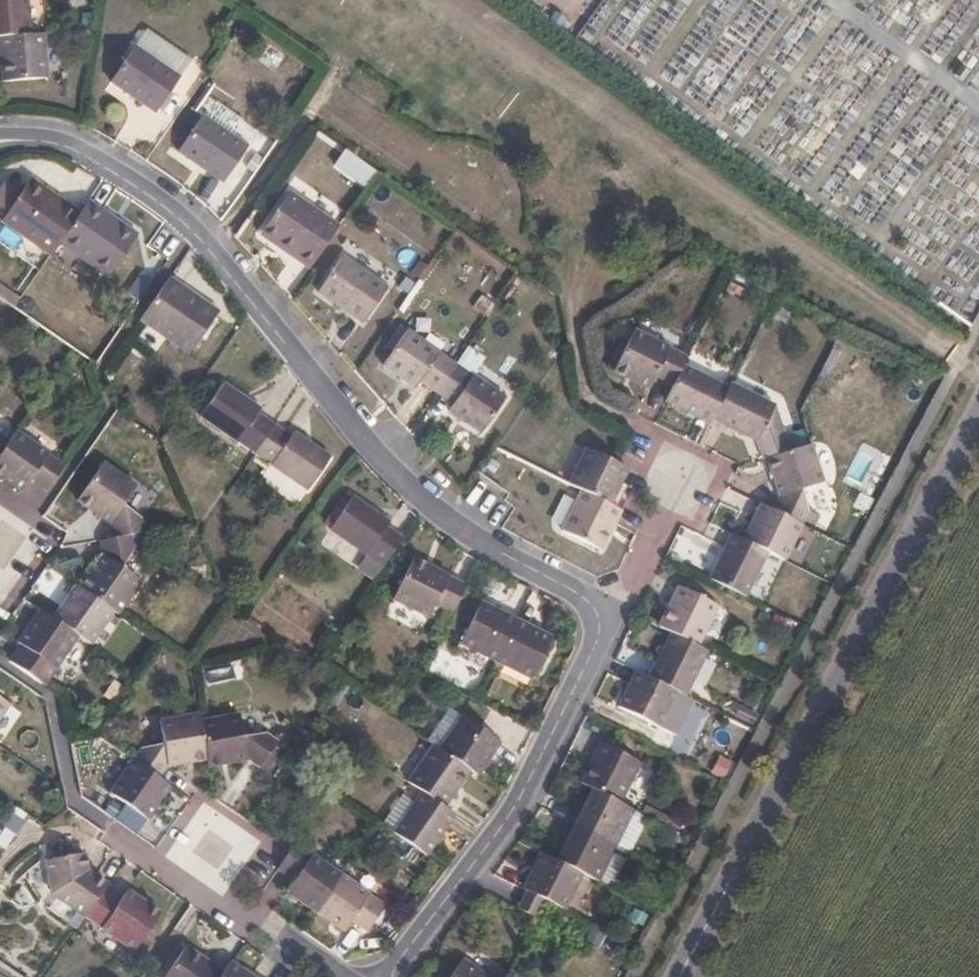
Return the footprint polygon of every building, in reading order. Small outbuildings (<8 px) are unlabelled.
[(32,33),(30,0),(0,0),(0,35),(2,35),(32,33)] [(46,31),(32,33),(2,35),(6,79),(49,76),(46,31)] [(183,77),(137,46),(112,82),(157,114),(183,77)] [(249,148),(204,117),(180,152),(224,183),(249,148)] [(69,205),(31,178),(27,184),(64,211),(69,205)] [(52,253),(61,240),(80,213),(69,205),(64,211),(27,184),(3,218),(52,253)] [(338,229),(290,195),(264,231),(297,254),(294,259),(309,270),(338,229)] [(88,202),(80,213),(61,240),(110,274),(133,241),(94,214),(98,209),(88,202)] [(137,236),(98,209),(94,214),(133,241),(137,236)] [(297,254),(264,231),(261,236),(294,259),(297,254)] [(387,290),(342,259),(318,293),(363,324),(387,290)] [(179,285),(169,278),(140,320),(188,354),(213,318),(175,290),(179,285)] [(218,312),(179,285),(175,290),(213,318),(218,312)] [(0,287),(0,296),(15,307),(19,301),(0,287)] [(435,392),(454,363),(406,330),(382,365),(413,387),(418,381),(435,392)] [(655,375),(674,384),(683,366),(688,357),(632,331),(612,372),(649,389),(655,375)] [(505,398),(454,363),(435,392),(450,402),(447,410),(479,433),(505,398)] [(711,423),(714,417),(729,387),(683,366),(674,384),(666,401),(711,423)] [(770,457),(791,451),(777,405),(731,383),(729,387),(714,417),(759,440),(767,458),(770,457)] [(201,416),(254,453),(273,425),(256,413),(258,409),(223,385),(201,416)] [(273,425),(254,453),(306,488),(328,457),(292,432),(288,436),(273,425)] [(0,450),(0,472),(23,488),(31,476),(47,488),(65,463),(16,428),(7,441),(0,450)] [(791,451),(770,457),(782,496),(776,511),(803,525),(811,508),(805,487),(825,481),(812,445),(791,451)] [(568,483),(581,490),(609,503),(626,466),(618,462),(614,460),(586,447),(568,483)] [(110,522),(112,537),(131,534),(144,531),(141,516),(123,503),(136,483),(103,460),(77,499),(110,522)] [(609,503),(581,490),(562,529),(601,548),(614,523),(618,514),(620,509),(609,503)] [(389,521),(352,497),(329,530),(382,568),(402,538),(386,525),(389,521)] [(786,560),(803,525),(776,511),(762,504),(744,539),(768,551),(786,560)] [(102,556),(80,588),(113,611),(117,614),(140,581),(121,567),(133,549),(131,534),(112,537),(99,539),(102,556)] [(744,539),(732,534),(710,579),(746,597),(768,551),(744,539)] [(469,584),(414,557),(394,596),(430,615),(437,603),(455,611),(469,584)] [(53,617),(78,635),(90,643),(113,611),(80,588),(76,585),(53,617)] [(659,626),(673,633),(698,645),(718,604),(680,585),(659,626)] [(461,643),(498,661),(518,620),(482,602),(461,643)] [(78,635),(53,617),(41,609),(18,642),(55,668),(78,635)] [(518,620),(498,661),(533,679),(553,637),(518,620)] [(651,678),(676,690),(685,695),(707,650),(698,645),(673,633),(651,678)] [(676,690),(651,678),(637,671),(620,707),(659,727),(676,690)] [(462,716),(451,708),(428,741),(433,745),(440,750),(462,716)] [(167,766),(206,761),(199,721),(197,714),(160,721),(164,744),(144,747),(135,760),(159,777),(167,766)] [(239,715),(199,721),(206,761),(206,766),(250,759),(263,768),(279,743),(267,734),(244,739),(239,715)] [(440,750),(470,770),(477,775),(499,742),(462,716),(440,750)] [(594,789),(621,802),(640,762),(601,743),(581,782),(594,789)] [(444,806),(470,770),(440,750),(433,745),(408,782),(424,792),(444,806)] [(172,786),(159,777),(135,760),(112,793),(149,819),(172,786)] [(621,802),(594,789),(576,825),(616,845),(634,809),(621,802)] [(456,814),(444,806),(424,792),(395,833),(428,856),(456,814)] [(576,825),(558,860),(583,873),(599,880),(616,845),(576,825)] [(318,910),(343,874),(297,842),(292,850),(280,870),(296,881),(290,891),(318,910)] [(529,889),(542,896),(547,898),(566,907),(583,873),(558,860),(541,852),(525,887),(529,889)] [(87,870),(84,853),(75,854),(79,872),(87,870)] [(85,917),(103,891),(107,884),(87,870),(79,872),(75,854),(46,859),(52,894),(85,917)] [(343,874),(318,910),(347,929),(353,920),(371,932),(388,905),(343,874)] [(542,896),(529,889),(520,906),(533,914),(542,896)] [(103,891),(85,917),(134,951),(159,913),(127,890),(119,902),(103,891)] [(222,973),(184,948),(164,976),(219,976),(222,973)] [(463,958),(450,976),(491,976),(463,958)] [(229,962),(222,973),(219,976),(251,976),(229,962)]
